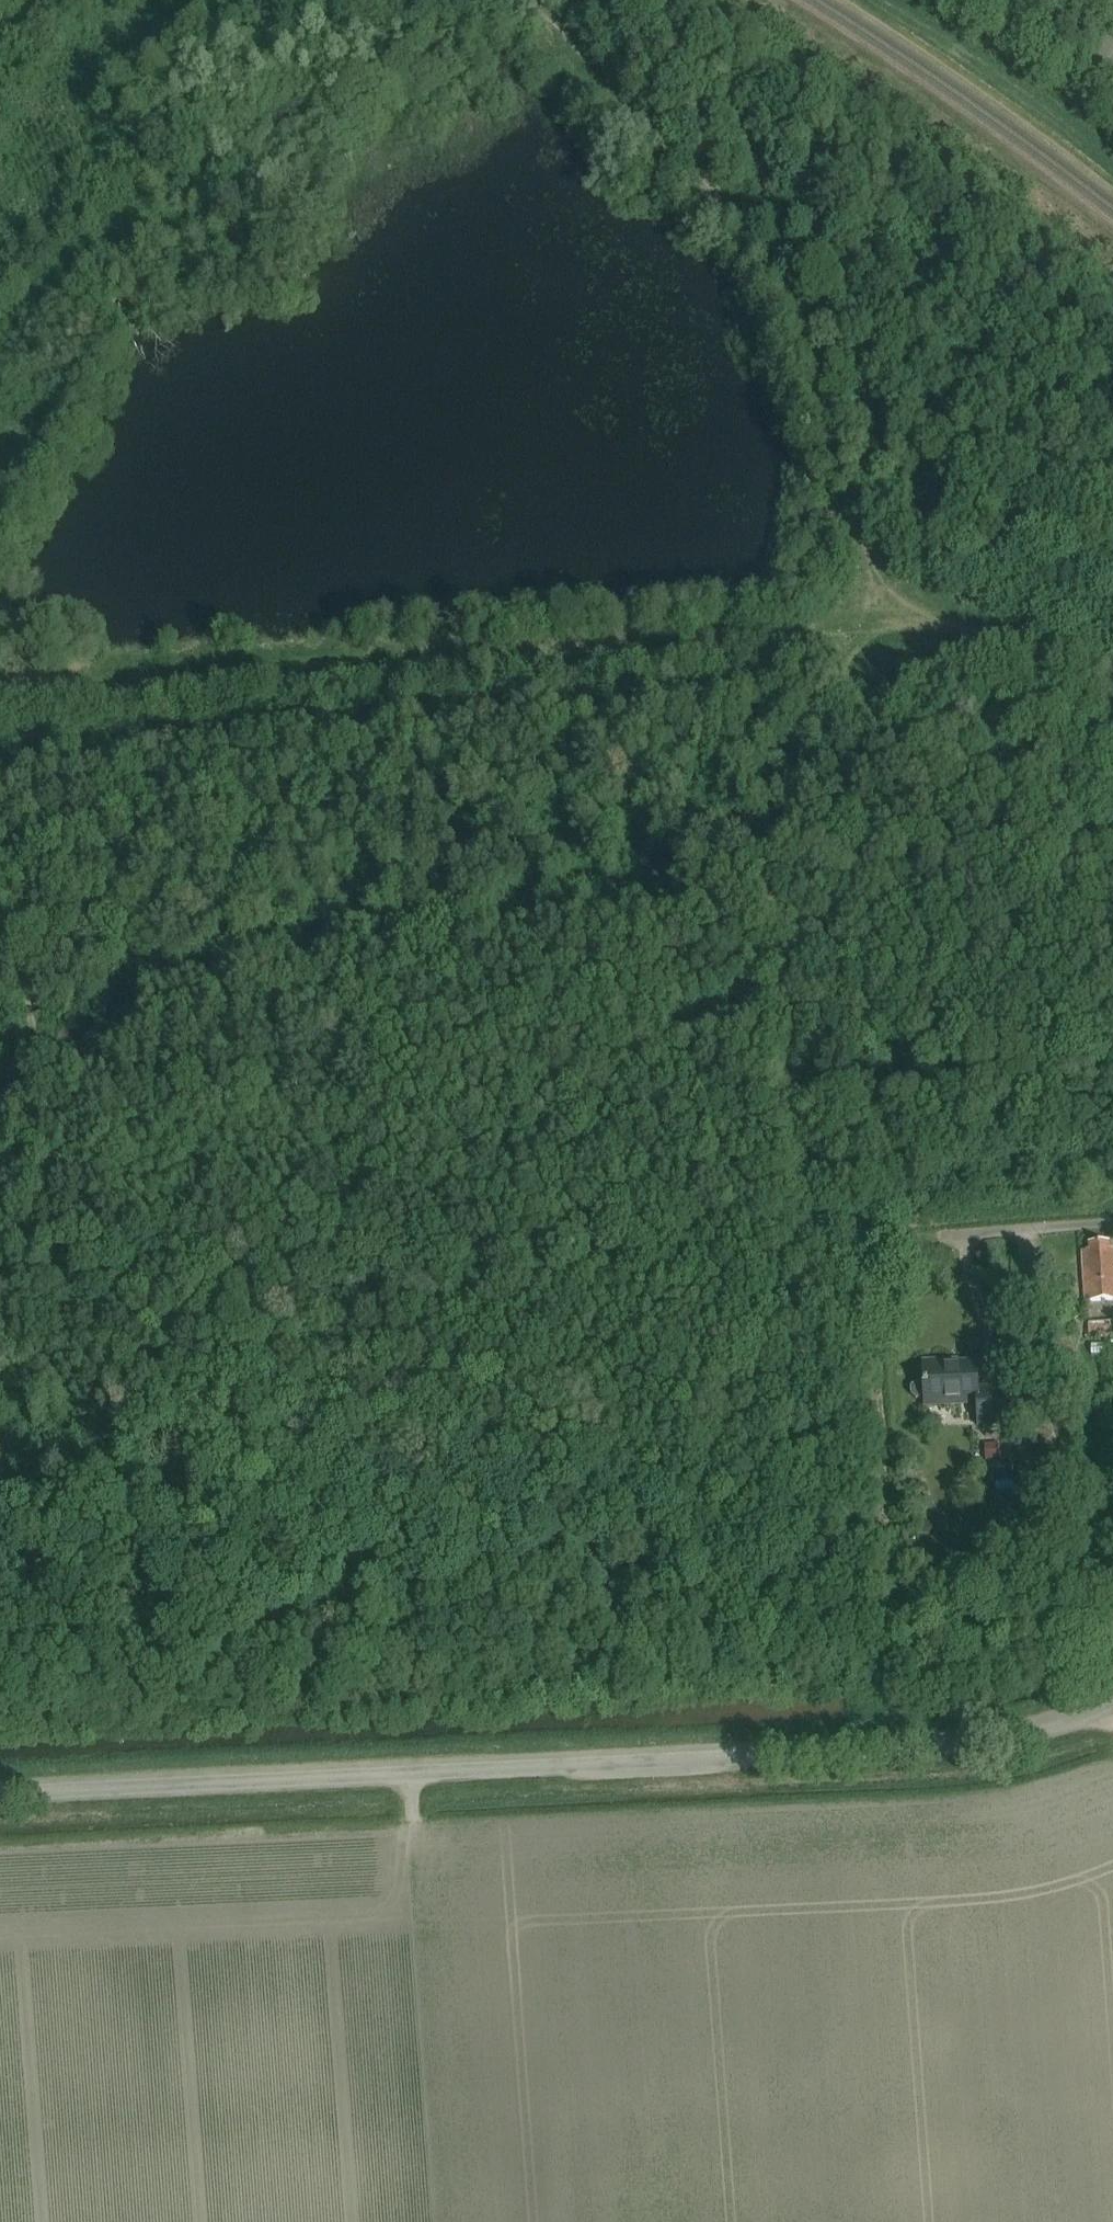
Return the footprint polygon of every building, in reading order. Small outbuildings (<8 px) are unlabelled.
[(1112,1299),(1112,1242),(1092,1243),(1092,1249),(1084,1250),(1086,1300),(1112,1299)] [(1104,1344),(1092,1345),(1092,1355),(1105,1355),(1104,1344)] [(984,1426),(1015,1424),(1013,1387),(982,1388),(981,1362),(953,1363),(953,1361),(927,1362),(928,1384),(921,1384),(916,1390),(916,1397),(922,1401),(928,1401),(928,1408),(983,1405),(984,1426)] [(986,1461),(1001,1460),(1000,1444),(985,1444),(986,1461)]
